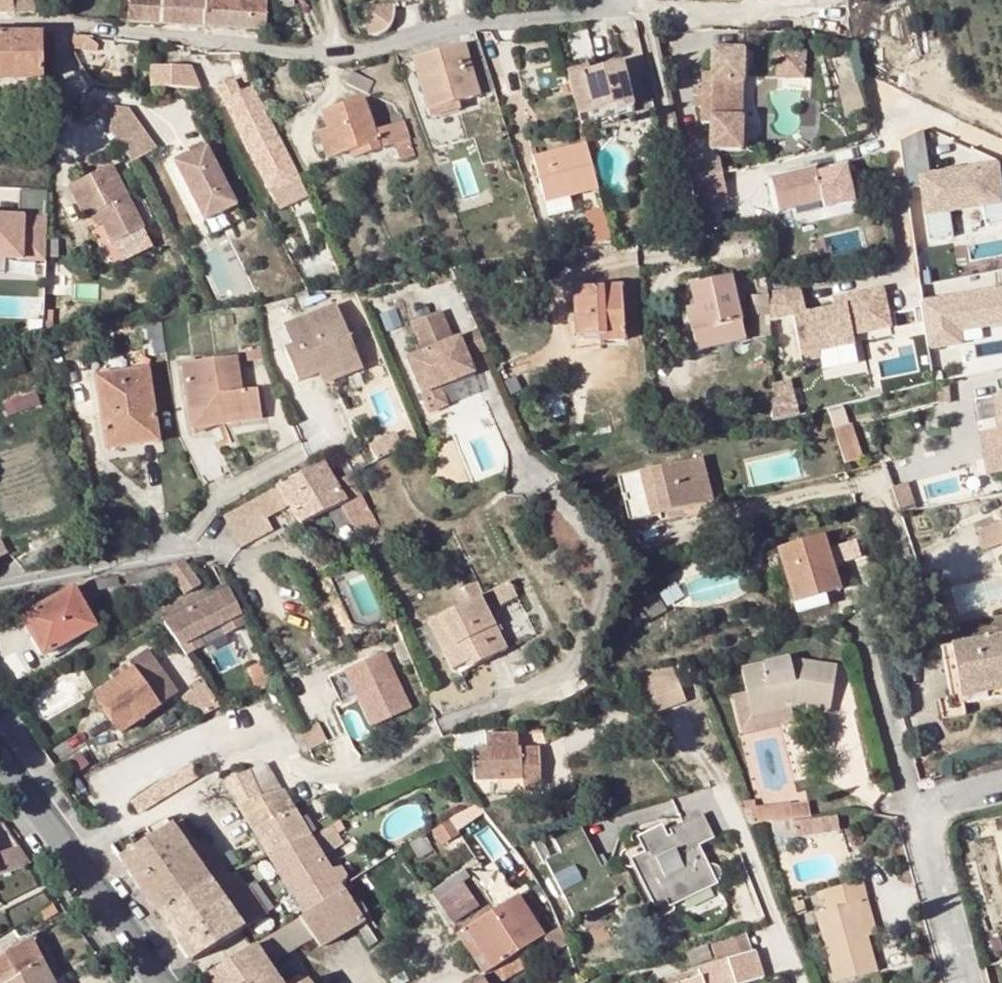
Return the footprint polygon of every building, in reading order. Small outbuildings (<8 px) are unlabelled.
[(12,13),(11,0),(0,0),(0,13),(12,13)] [(12,13),(35,11),(33,0),(11,0),(12,13)] [(161,25),(163,0),(131,0),(130,23),(161,25)] [(161,25),(182,26),(184,0),(163,0),(161,25)] [(182,26),(208,27),(209,0),(184,0),(182,26)] [(208,27),(229,28),(230,0),(209,0),(208,27)] [(229,28),(266,29),(268,1),(256,0),(230,0),(229,28)] [(395,33),(392,3),(367,6),(370,35),(395,33)] [(295,4),(277,7),(279,27),(291,27),(294,44),(309,40),(298,4),(295,4)] [(291,27),(279,27),(281,42),(294,44),(291,27)] [(15,34),(0,34),(0,82),(15,82),(15,34)] [(15,82),(42,82),(42,34),(15,34),(15,82)] [(97,38),(74,35),(74,48),(96,50),(97,38)] [(414,60),(428,111),(431,118),(461,109),(459,102),(481,96),(496,91),(479,40),(414,60)] [(745,50),(715,48),(713,73),(704,72),(703,88),(701,88),(700,106),(702,106),(702,122),(711,122),(709,148),(740,149),(742,117),(737,117),(738,82),(744,82),(745,50)] [(808,53),(780,51),(779,65),(807,67),(808,53)] [(617,107),(618,111),(633,106),(622,63),(591,71),(569,77),(580,117),(617,107)] [(589,65),(567,69),(569,77),(591,71),(589,65)] [(807,67),(779,65),(779,79),(806,80),(807,67)] [(155,70),(155,90),(204,94),(193,73),(155,70)] [(375,80),(354,71),(349,84),(369,93),(375,80)] [(218,86),(225,100),(271,193),(301,177),(254,85),(240,92),(234,78),(218,86)] [(0,82),(0,96),(15,96),(15,82),(0,82)] [(15,82),(15,96),(42,96),(42,82),(15,82)] [(481,96),(484,102),(486,109),(500,104),(496,91),(481,96)] [(461,109),(484,102),(481,96),(459,102),(461,109)] [(131,114),(99,100),(122,146),(142,136),(131,114)] [(409,139),(402,121),(374,131),(364,100),(324,114),(329,130),(319,133),(327,160),(348,153),(351,158),(395,144),(409,139)] [(619,116),(618,111),(617,107),(580,117),(582,126),(619,116)] [(918,188),(926,242),(950,238),(946,212),(980,207),(983,228),(1001,225),(1001,193),(997,193),(993,166),(925,176),(919,132),(896,143),(903,190),(918,188)] [(142,136),(122,146),(131,165),(135,164),(152,156),(142,136)] [(395,144),(400,158),(415,155),(409,139),(395,144)] [(597,187),(587,146),(535,159),(546,201),(597,187)] [(206,149),(190,158),(189,159),(186,153),(174,160),(177,164),(176,165),(205,222),(224,212),(215,193),(226,187),(206,149)] [(445,165),(458,198),(480,190),(467,157),(445,165)] [(111,167),(67,188),(83,219),(89,216),(96,213),(101,224),(112,244),(141,230),(111,167)] [(771,180),(778,211),(822,201),(824,210),(855,203),(847,168),(816,175),(815,170),(771,180)] [(600,209),(587,212),(595,245),(608,242),(600,209)] [(96,213),(89,216),(95,227),(101,224),(96,213)] [(0,217),(0,260),(5,260),(47,262),(49,218),(0,217)] [(112,244),(99,251),(107,269),(150,248),(141,230),(112,244)] [(729,276),(690,286),(694,307),(686,308),(696,352),(745,340),(729,276)] [(621,286),(574,290),(576,336),(598,335),(599,343),(624,342),(621,286)] [(889,328),(881,290),(842,298),(844,307),(833,309),(805,315),(799,287),(767,293),(769,323),(792,318),(801,362),(819,359),(817,352),(853,345),(851,336),(889,328)] [(920,303),(927,350),(958,345),(956,332),(1001,325),(1001,291),(920,303)] [(844,307),(842,298),(831,301),(833,309),(844,307)] [(318,375),(328,370),(356,357),(334,307),(284,329),(291,349),(304,381),(318,375)] [(439,311),(411,323),(423,352),(407,359),(420,390),(438,382),(473,367),(467,354),(459,337),(451,340),(439,311)] [(161,320),(132,325),(133,330),(139,330),(141,341),(164,338),(161,320)] [(477,328),(459,337),(467,354),(485,346),(477,328)] [(266,359),(264,346),(248,348),(250,361),(266,359)] [(304,381),(291,349),(285,351),(299,383),(304,381)] [(365,376),(356,357),(328,370),(333,383),(344,379),(346,384),(365,376)] [(183,366),(189,414),(221,411),(222,420),(257,417),(254,392),(236,393),(233,360),(183,366)] [(96,377),(105,437),(134,433),(135,446),(158,443),(149,370),(96,377)] [(334,386),(333,383),(328,370),(318,375),(324,390),(334,386)] [(793,380),(769,384),(776,419),(800,415),(793,380)] [(438,382),(420,390),(428,408),(446,400),(438,382)] [(4,403),(9,415),(41,404),(36,392),(4,403)] [(991,419),(1000,417),(1000,427),(983,429),(988,456),(979,457),(983,475),(1001,472),(1001,394),(986,396),(991,419)] [(257,423),(257,417),(222,420),(190,424),(190,430),(257,423)] [(1000,417),(991,419),(973,421),(979,457),(988,456),(983,429),(1000,427),(1000,417)] [(848,425),(832,429),(844,465),(859,460),(848,425)] [(106,449),(135,446),(134,433),(105,437),(106,449)] [(270,493),(282,516),(291,512),(300,527),(361,495),(350,475),(352,473),(339,456),(270,493)] [(700,460),(690,462),(700,504),(710,502),(700,460)] [(690,462),(621,479),(630,521),(700,504),(690,462)] [(908,482),(892,485),(900,512),(914,510),(908,482)] [(257,499),(269,522),(282,516),(270,493),(257,499)] [(269,522),(257,499),(224,517),(242,549),(274,532),(269,522)] [(1001,523),(981,529),(989,549),(1001,544),(1001,523)] [(824,535),(779,547),(795,604),(826,595),(839,591),(824,535)] [(838,548),(842,561),(860,556),(856,543),(838,548)] [(202,584),(188,566),(185,561),(180,561),(165,572),(183,594),(202,584)] [(141,568),(125,570),(128,585),(143,582),(141,568)] [(510,583),(494,590),(501,605),(517,597),(510,583)] [(73,587),(20,617),(32,638),(40,633),(50,653),(97,626),(73,587)] [(169,634),(184,655),(200,644),(196,635),(219,624),(224,633),(244,623),(238,610),(228,590),(227,589),(162,623),(169,634)] [(656,594),(637,604),(645,622),(664,611),(656,594)] [(829,605),(826,595),(795,604),(798,615),(829,605)] [(480,597),(438,618),(447,638),(436,644),(450,672),(467,664),(469,668),(507,649),(480,597)] [(426,624),(436,644),(447,638),(438,618),(426,624)] [(43,657),(50,653),(40,633),(32,638),(43,657)] [(952,645),(960,691),(1001,683),(1001,635),(952,645)] [(960,691),(952,645),(942,647),(951,696),(955,696),(955,700),(962,699),(960,691)] [(131,670),(94,695),(121,734),(168,700),(177,694),(146,650),(127,663),(131,670)] [(274,682),(258,650),(242,658),(258,690),(274,682)] [(368,728),(413,710),(388,651),(343,669),(368,728)] [(788,660),(742,670),(747,687),(753,715),(795,706),(829,711),(836,667),(792,659),(788,660)] [(674,665),(636,672),(639,683),(652,680),(676,673),(674,665)] [(652,680),(659,708),(684,700),(676,673),(652,680)] [(659,708),(652,680),(639,683),(647,711),(659,708)] [(1001,691),(1001,683),(960,691),(962,699),(1001,691)] [(180,699),(191,722),(217,709),(207,687),(180,699)] [(826,728),(829,711),(795,706),(753,715),(747,687),(734,689),(742,734),(794,724),(826,728)] [(319,721),(315,723),(321,736),(304,743),(308,750),(328,741),(319,721)] [(315,723),(298,730),(304,743),(321,736),(315,723)] [(473,781),(496,781),(521,780),(522,787),(541,785),(539,749),(519,749),(518,734),(493,735),(492,727),(484,729),(460,736),(461,751),(472,751),(473,781)] [(267,763),(223,782),(253,831),(268,857),(311,838),(293,808),(282,790),(267,763)] [(188,767),(169,777),(178,789),(196,778),(188,767)] [(135,799),(130,802),(138,815),(178,789),(169,777),(165,779),(135,799)] [(521,780),(496,781),(496,792),(522,792),(522,787),(521,780)] [(742,804),(751,827),(795,815),(791,800),(758,809),(756,800),(742,804)] [(451,819),(461,835),(478,825),(468,809),(451,819)] [(702,812),(681,823),(693,848),(698,845),(713,838),(702,812)] [(137,885),(198,844),(192,836),(182,843),(171,827),(166,819),(146,829),(151,838),(134,848),(127,838),(112,849),(137,885)] [(451,819),(433,830),(443,846),(461,835),(451,819)] [(182,820),(171,827),(182,843),(192,836),(182,820)] [(14,846),(7,822),(0,824),(0,851),(14,846)] [(715,882),(698,845),(693,848),(681,823),(670,828),(673,835),(666,839),(660,826),(644,834),(651,850),(640,855),(642,857),(641,864),(635,866),(650,898),(670,888),(676,901),(715,882)] [(555,835),(564,854),(587,846),(592,844),(584,826),(567,831),(555,835)] [(425,835),(409,845),(419,860),(435,851),(425,835)] [(311,838),(268,857),(290,894),(299,908),(303,916),(342,892),(340,887),(329,870),(311,838)] [(585,866),(595,861),(587,846),(564,854),(553,858),(544,838),(534,841),(546,866),(550,864),(576,918),(620,897),(606,868),(603,867),(589,874),(585,866)] [(137,885),(159,916),(210,883),(208,880),(221,872),(223,871),(202,842),(198,844),(137,885)] [(595,861),(599,860),(592,844),(587,846),(595,861)] [(28,864),(16,847),(0,852),(0,873),(28,864)] [(599,860),(595,861),(585,866),(589,874),(603,867),(599,860)] [(340,868),(329,870),(340,887),(346,877),(340,868)] [(226,904),(247,890),(235,872),(224,876),(226,879),(213,887),(210,883),(159,916),(191,961),(242,929),(226,904)] [(208,880),(210,883),(224,876),(221,872),(208,880)] [(224,876),(210,883),(213,887),(226,879),(224,876)] [(463,881),(438,899),(453,922),(478,906),(463,881)] [(816,913),(835,982),(873,972),(864,938),(854,903),(865,900),(860,881),(822,891),(827,909),(816,913)] [(264,915),(247,890),(226,904),(242,929),(264,915)] [(321,949),(357,925),(364,921),(345,890),(342,892),(303,916),(297,920),(313,939),(321,949)] [(299,908),(290,894),(283,902),(288,912),(299,908)] [(493,969),(497,966),(521,951),(544,938),(517,896),(494,911),(467,928),(493,969)] [(854,903),(864,938),(875,935),(865,900),(854,903)] [(53,904),(40,912),(44,920),(57,912),(53,904)] [(269,937),(282,957),(313,939),(297,920),(269,937)] [(377,942),(364,921),(357,925),(370,946),(377,942)] [(553,952),(567,943),(569,941),(562,926),(544,938),(553,952)] [(458,934),(484,975),(489,972),(493,969),(467,928),(458,934)] [(30,939),(32,943),(48,976),(55,972),(35,936),(30,939)] [(268,965),(282,957),(269,937),(203,978),(206,982),(280,982),(268,965)] [(48,976),(32,943),(0,962),(0,982),(22,982),(48,976)] [(497,966),(505,980),(525,968),(521,951),(497,966)] [(715,964),(717,982),(751,982),(763,979),(754,952),(715,964)] [(715,964),(698,969),(701,976),(681,982),(717,982),(715,964)] [(391,981),(403,973),(398,965),(385,973),(391,981)] [(497,966),(493,969),(489,972),(495,982),(501,982),(505,980),(497,966)] [(489,972),(484,975),(481,977),(485,982),(495,982),(489,972)] [(403,973),(391,981),(392,982),(406,982),(408,982),(403,973)] [(302,974),(290,982),(291,982),(308,982),(302,974)]
